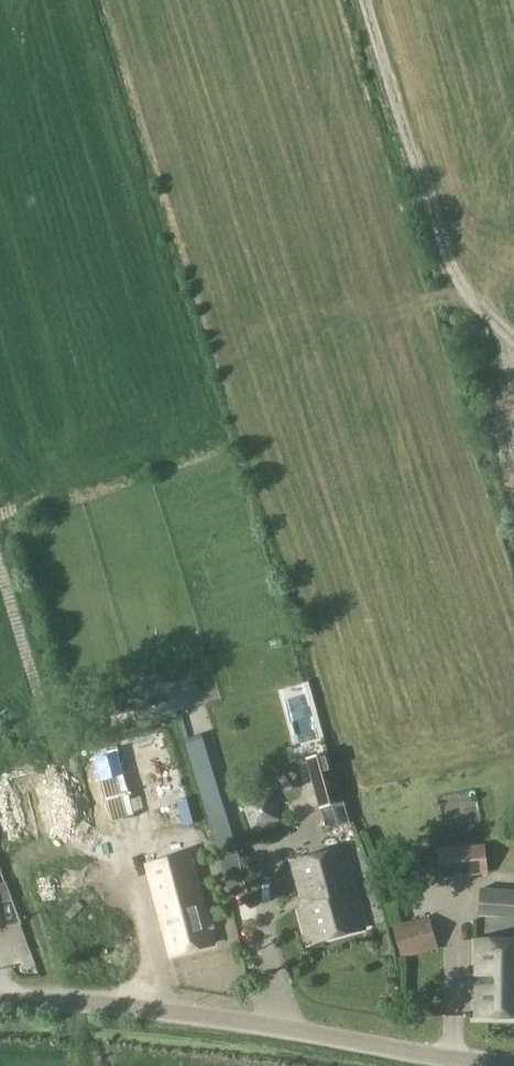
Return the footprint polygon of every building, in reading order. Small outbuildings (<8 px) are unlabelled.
[(185,739),(196,772),(196,774),(212,769),(201,734),(185,739)] [(308,759),(321,808),(341,803),(327,753),(308,759)] [(218,790),(202,794),(222,858),(238,853),(231,831),(218,790)] [(485,846),(439,851),(440,862),(442,877),(487,873),(487,872),(485,846)] [(60,881),(55,882),(60,899),(65,898),(69,916),(97,908),(92,887),(102,884),(93,848),(72,853),(73,858),(55,863),(60,881)] [(310,943),(364,928),(342,849),(294,862),(306,909),(301,910),(310,943)] [(148,865),(171,955),(215,943),(192,854),(148,865)] [(14,901),(7,883),(0,884),(0,903),(14,901)] [(479,915),(513,917),(513,891),(481,889),(479,915)] [(402,959),(439,949),(430,916),(393,926),(402,959)] [(476,1017),(513,1018),(513,940),(478,939),(477,1016),(476,1016),(476,1017)]
